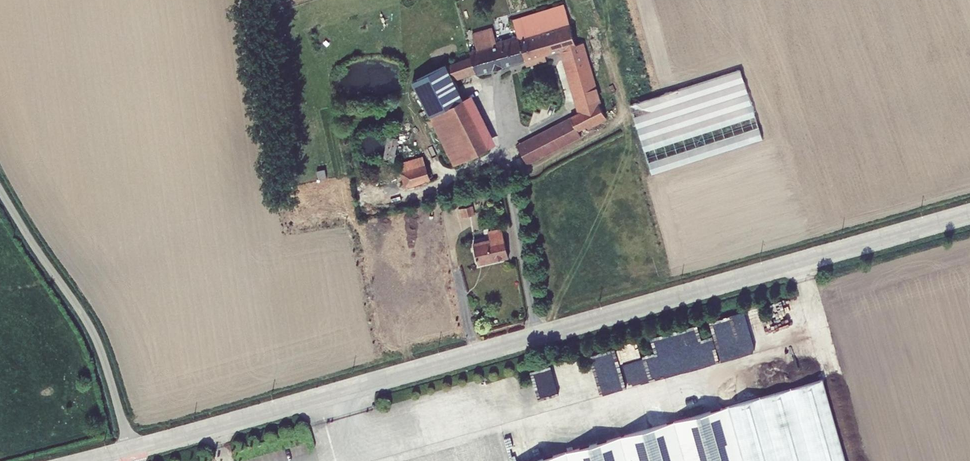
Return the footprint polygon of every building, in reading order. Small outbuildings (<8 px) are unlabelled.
[(578,13),(598,7),(596,0),(575,0),(578,13)] [(517,35),(525,61),(527,66),(547,60),(545,55),(561,50),(579,113),(517,145),(527,165),(581,137),(579,131),(586,127),(588,130),(607,120),(599,103),(600,103),(582,42),(576,44),(564,3),(512,19),(517,35)] [(471,56),(476,72),(477,74),(525,61),(517,35),(496,42),(492,27),(472,33),(477,48),(469,51),(471,56)] [(476,72),(471,56),(446,65),(412,81),(429,117),(463,100),(463,98),(454,80),(476,72)] [(740,69),(630,104),(652,174),(762,138),(740,69)] [(463,98),(463,100),(488,148),(496,144),(472,94),(463,98)] [(463,100),(429,117),(431,119),(426,121),(430,128),(434,125),(454,165),(488,148),(463,100)] [(387,134),(384,156),(384,159),(394,161),(399,135),(387,134)] [(422,157),(398,165),(405,188),(430,180),(422,157)] [(473,205),(459,208),(461,217),(475,214),(473,205)] [(489,238),(473,242),(478,264),(509,257),(502,228),(488,232),(489,238)] [(659,335),(658,348),(669,348),(669,335),(659,335)] [(618,347),(625,370),(669,357),(666,348),(645,354),(641,341),(618,347)] [(534,370),(540,393),(573,384),(568,362),(534,370)] [(822,379),(729,405),(745,460),(845,460),(822,379)] [(729,405),(532,460),(745,460),(729,405)]
